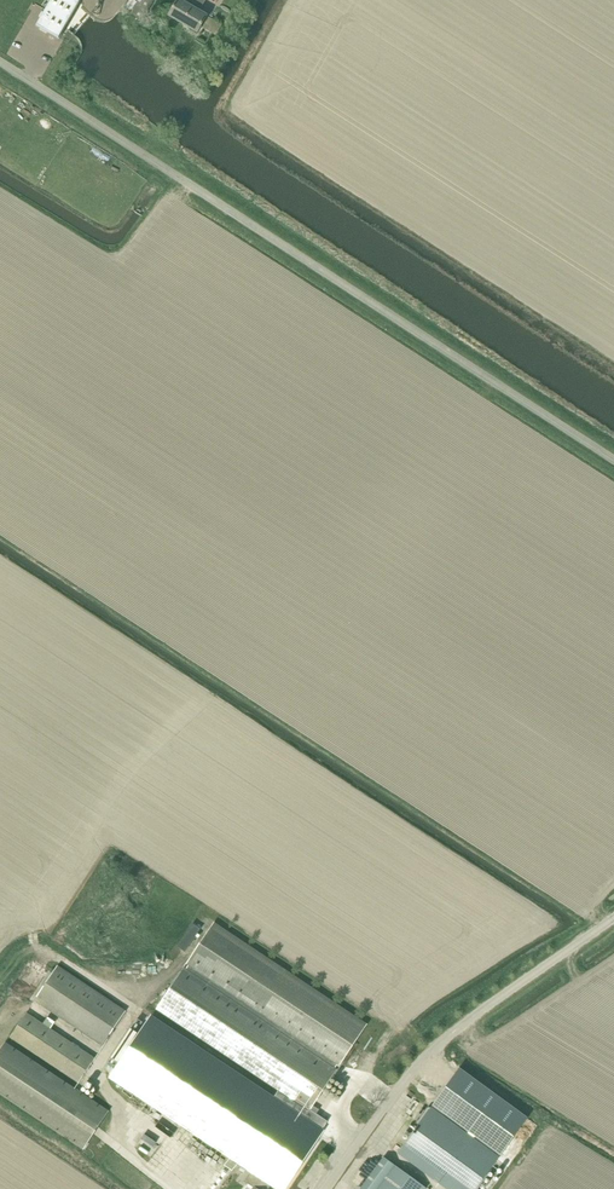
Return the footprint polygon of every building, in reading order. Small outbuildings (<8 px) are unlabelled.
[(36,26),(60,39),(81,1),(82,1),(81,0),(51,0),(36,26)] [(137,2),(135,0),(131,0),(126,8),(132,11),(137,2)] [(146,12),(152,0),(138,0),(137,2),(132,11),(130,14),(141,20),(146,12)] [(198,32),(207,16),(199,11),(205,1),(206,1),(206,0),(189,0),(187,4),(180,0),(178,0),(169,15),(198,32)] [(223,25),(208,16),(202,25),(218,34),(223,25)] [(158,37),(164,27),(157,22),(151,32),(158,37)] [(217,924),(159,1010),(278,1090),(307,1109),(308,1108),(365,1024),(217,924)] [(103,1046),(126,1011),(58,966),(35,1000),(103,1046)] [(78,1083),(95,1058),(26,1013),(10,1037),(78,1083)] [(110,1059),(118,1065),(111,1075),(282,1188),(283,1188),(328,1121),(308,1108),(307,1109),(278,1090),(272,1100),(150,1018),(138,1035),(130,1030),(110,1059)] [(88,1142),(108,1111),(6,1043),(0,1053),(0,1093),(83,1149),(88,1142)] [(431,1108),(499,1154),(520,1126),(453,1077),(431,1108)] [(401,1148),(456,1188),(476,1188),(498,1156),(428,1108),(401,1148)] [(426,1188),(384,1157),(361,1188),(425,1188),(426,1188)] [(271,1186),(251,1172),(245,1181),(251,1185),(248,1188),(246,1188),(245,1188),(269,1188),(271,1186)]
